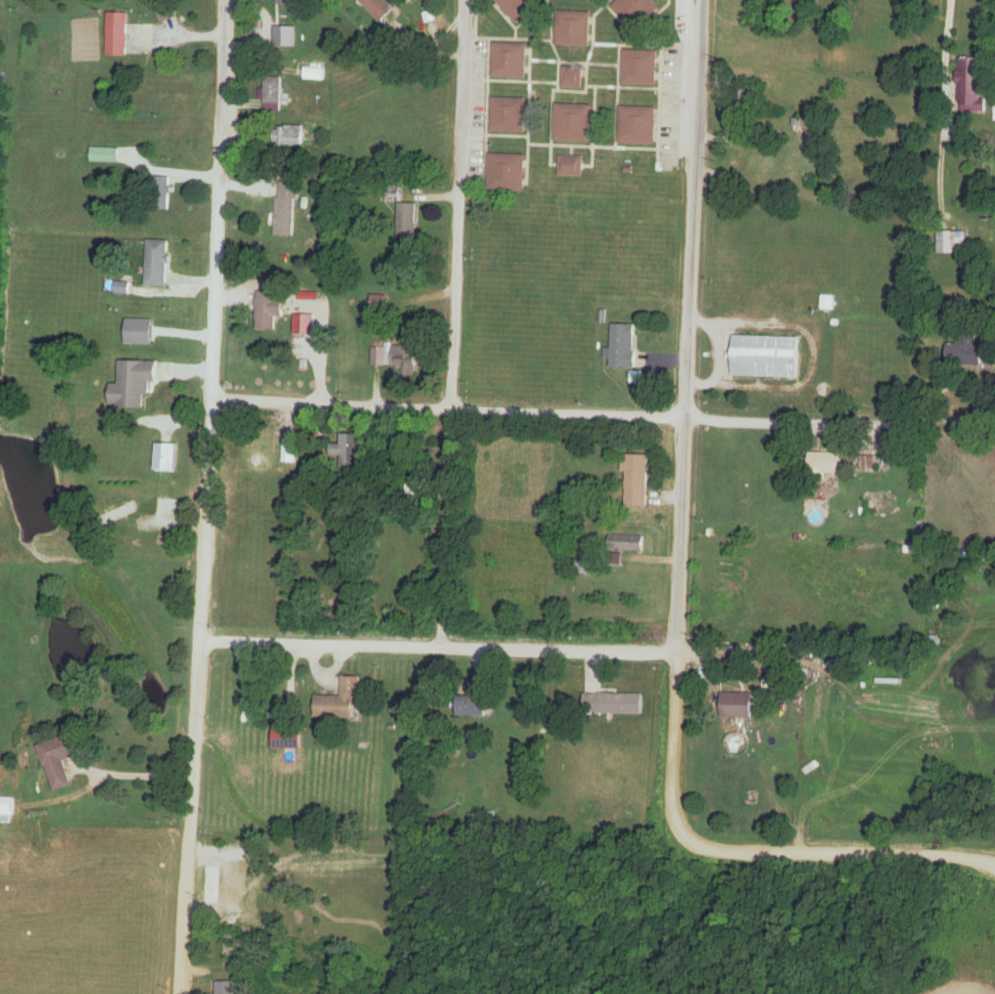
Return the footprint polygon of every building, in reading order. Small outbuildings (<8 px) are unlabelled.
[(165,24),(182,15),(174,0),(152,0),(165,24)] [(302,0),(278,0),(277,3),(295,12),(302,0)] [(381,23),(394,10),(384,0),(358,0),(381,23)] [(542,3),(540,0),(494,0),(517,25),(542,3)] [(652,0),(618,0),(611,6),(635,32),(660,9),(652,0)] [(590,47),(591,13),(556,12),(555,46),(590,47)] [(127,56),(127,14),(106,14),(106,56),(127,56)] [(527,44),(492,44),(492,78),(527,78),(527,44)] [(623,85),(657,85),(657,51),(623,51),(623,85)] [(958,112),(986,112),(986,99),(981,99),(981,58),(959,57),(958,112)] [(324,64),(298,64),(298,81),(324,81),(324,64)] [(562,88),(583,89),(584,68),(562,67),(562,88)] [(262,112),(281,112),(281,77),(262,77),(262,112)] [(756,86),(736,86),(736,110),(756,110),(756,86)] [(490,132),(526,132),(526,98),(490,98),(490,132)] [(555,141),(591,141),(591,104),(555,104),(555,141)] [(619,144),(656,145),(657,107),(620,106),(619,144)] [(278,145),(305,145),(305,125),(278,125),(278,145)] [(118,148),(91,148),(91,162),(118,162),(118,148)] [(524,192),(525,155),(488,155),(487,191),(524,192)] [(583,176),(583,156),(558,156),(558,176),(583,176)] [(297,183),(277,182),(277,236),(297,236),(297,183)] [(416,234),(416,203),(398,203),(398,234),(416,234)] [(938,232),(938,254),(966,254),(965,232),(938,232)] [(169,240),(147,240),(147,286),(169,286),(169,240)] [(276,292),(256,292),(256,330),(276,330),(276,292)] [(371,310),(385,310),(386,296),(372,296),(371,310)] [(152,320),(126,320),(126,344),(152,344),(152,320)] [(636,368),(636,324),(612,324),(612,349),(608,349),(608,358),(610,358),(610,368),(636,368)] [(983,344),(977,344),(977,335),(959,335),(959,344),(948,344),(948,365),(983,365),(983,344)] [(802,337),(735,336),(734,376),(801,378),(802,337)] [(416,376),(416,346),(391,346),(391,368),(399,368),(399,376),(416,376)] [(371,365),(386,365),(386,347),(371,347),(371,365)] [(158,362),(119,361),(118,385),(112,384),(111,407),(146,408),(147,383),(157,383),(158,362)] [(363,433),(340,433),(340,466),(363,466),(363,433)] [(296,463),(296,438),(282,438),(282,463),(296,463)] [(155,470),(176,471),(176,444),(155,443),(155,470)] [(840,452),(810,452),(810,473),(840,473),(840,452)] [(649,455),(625,455),(624,506),(649,506),(649,455)] [(860,469),(881,469),(881,455),(860,455),(860,469)] [(156,499),(156,530),(177,530),(177,499),(156,499)] [(103,526),(137,513),(133,503),(99,515),(103,526)] [(644,536),(608,535),(607,550),(644,552),(644,536)] [(599,572),(596,559),(580,563),(583,576),(599,572)] [(361,697),(361,677),(342,677),(342,697),(316,697),(316,718),(354,719),(355,697),(361,697)] [(753,693),(721,693),(721,718),(753,718),(753,693)] [(489,716),(489,696),(460,696),(460,716),(489,716)] [(53,792),(73,786),(64,760),(76,756),(70,735),(39,744),(53,792)] [(0,797),(0,815),(1,815),(1,819),(15,819),(15,797),(0,797)] [(219,905),(239,905),(240,872),(221,871),(219,905)] [(215,982),(215,993),(235,993),(235,982),(215,982)]
